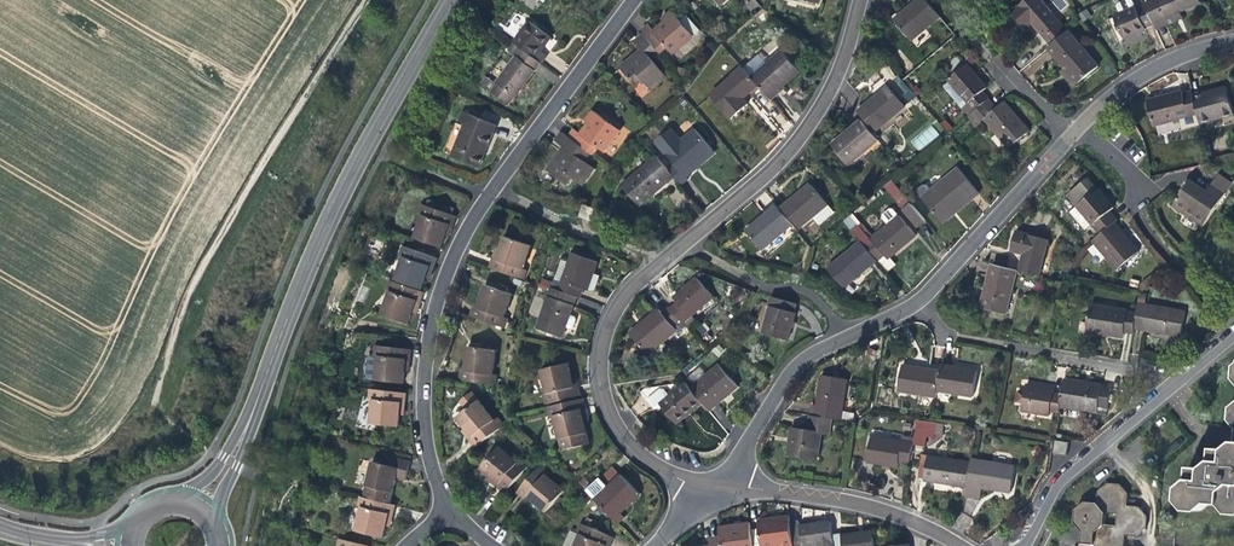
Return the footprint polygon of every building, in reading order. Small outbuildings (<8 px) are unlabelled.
[(928,0),(915,0),(906,8),(894,18),(911,38),(940,14),(928,0)] [(1059,47),(1075,34),(1047,0),(1035,0),(1019,13),(1032,30),(1041,22),(1043,25),(1042,27),(1044,30),(1059,47)] [(1157,24),(1149,6),(1140,10),(1136,0),(1121,6),(1124,14),(1118,17),(1126,38),(1139,33),(1147,30),(1147,28),(1157,24)] [(1149,6),(1157,24),(1181,15),(1205,6),(1203,0),(1159,0),(1149,4),(1149,6)] [(634,31),(637,34),(650,50),(652,52),(659,46),(665,54),(686,37),(666,12),(656,20),(658,23),(656,25),(647,31),(642,24),(634,31)] [(518,43),(513,50),(529,63),(530,64),(536,57),(530,53),(538,42),(546,31),(526,15),(509,37),(518,43)] [(1076,33),(1075,34),(1059,47),(1056,50),(1086,86),(1096,77),(1106,69),(1076,33)] [(642,56),(650,50),(637,34),(628,41),(637,52),(627,60),(614,70),(627,86),(634,80),(642,90),(658,77),(642,56)] [(523,70),(529,63),(513,50),(511,49),(484,84),(486,86),(481,93),(497,105),(503,98),(504,100),(518,81),(525,71),(523,70)] [(776,54),(744,80),(750,87),(761,100),(779,85),(792,74),(776,54)] [(969,117),(977,110),(988,101),(982,93),(987,89),(978,78),(967,66),(950,80),(951,82),(944,88),(959,105),(966,100),(969,104),(962,110),(969,117)] [(742,94),(750,87),(744,80),(735,70),(703,98),(723,121),(740,107),(734,101),(742,94)] [(905,105),(915,96),(896,75),(886,84),(905,105)] [(486,86),(484,84),(477,79),(471,86),(481,93),(486,86)] [(903,110),(886,89),(872,101),(855,114),(873,134),(903,110)] [(1203,125),(1233,118),(1233,109),(1230,91),(1214,94),(1197,98),(1203,125)] [(1200,117),(1195,95),(1186,97),(1186,94),(1166,98),(1151,102),(1156,127),(1200,117)] [(996,110),(988,101),(977,110),(1009,149),(1014,145),(1029,133),(1005,103),(996,110)] [(567,128),(561,135),(582,150),(584,152),(589,145),(596,150),(612,128),(587,109),(579,119),(582,121),(579,125),(573,133),(567,128)] [(443,154),(467,165),(469,165),(480,140),(486,127),(455,114),(449,125),(455,128),(443,154)] [(875,143),(859,124),(845,135),(829,149),(845,168),(875,143)] [(931,125),(911,142),(919,151),(939,134),(931,125)] [(667,165),(660,170),(665,176),(673,186),(680,181),(677,178),(686,171),(684,168),(704,151),(687,131),(673,142),(663,129),(647,141),(667,165)] [(575,158),(582,150),(561,135),(555,130),(548,138),(559,147),(556,151),(554,150),(548,158),(539,168),(557,182),(563,175),(572,182),(585,166),(575,158)] [(706,155),(704,151),(684,168),(686,171),(696,163),(706,155)] [(653,186),(665,176),(660,170),(648,155),(613,183),(630,205),(653,186)] [(945,225),(955,216),(953,214),(961,207),(980,191),(961,170),(924,200),(945,225)] [(892,179),(883,185),(899,208),(908,202),(892,179)] [(1095,228),(1102,237),(1114,227),(1118,224),(1110,215),(1114,211),(1103,197),(1099,192),(1089,182),(1069,198),(1079,211),(1072,217),(1087,235),(1095,228)] [(1204,230),(1224,196),(1209,187),(1205,194),(1189,185),(1173,210),(1186,218),(1204,230)] [(796,231),(825,206),(807,186),(794,198),(779,210),(796,231)] [(953,214),(955,216),(982,194),(980,191),(961,207),(953,214)] [(568,219),(581,224),(586,209),(573,205),(568,219)] [(434,246),(438,237),(442,225),(446,227),(449,217),(421,206),(418,215),(409,238),(434,246)] [(788,226),(774,209),(764,217),(743,235),(757,252),(788,226)] [(852,213),(842,221),(849,230),(859,222),(852,213)] [(852,234),(860,243),(876,263),(883,257),(887,261),(901,249),(915,237),(898,218),(870,241),(859,228),(852,234)] [(445,230),(446,227),(442,225),(438,237),(442,238),(445,230)] [(1127,242),(1114,227),(1102,237),(1094,244),(1118,273),(1139,255),(1127,242)] [(1014,249),(1008,272),(1019,274),(1042,280),(1051,243),(1017,235),(1014,249)] [(483,266),(513,277),(516,268),(525,245),(499,236),(494,247),(491,257),(487,256),(483,266)] [(869,269),(876,263),(860,243),(827,270),(843,290),(869,269)] [(416,289),(420,279),(424,267),(428,268),(431,259),(402,249),(399,257),(390,280),(416,289)] [(566,254),(552,290),(570,297),(573,298),(576,289),(580,291),(584,279),(591,263),(566,254)] [(426,274),(428,268),(424,267),(420,279),(423,280),(426,274)] [(1008,317),(1019,274),(1008,272),(994,268),(988,289),(983,311),(1008,317)] [(676,304),(668,310),(677,321),(679,323),(710,298),(694,278),(681,289),(670,297),(676,304)] [(418,292),(389,282),(386,291),(377,315),(403,323),(407,312),(411,300),(415,301),(418,292)] [(506,291),(500,289),(493,286),(481,282),(472,306),(468,316),(498,327),(502,315),(497,313),(506,291)] [(562,317),(570,297),(552,290),(546,288),(531,328),(555,337),(562,317)] [(413,306),(415,301),(411,300),(407,312),(411,313),(413,306)] [(797,309),(772,302),(770,311),(771,311),(763,338),(788,345),(792,332),(797,318),(795,318),(797,309)] [(464,315),(468,316),(472,306),(467,304),(466,308),(464,315)] [(1137,308),(1135,318),(1133,333),(1182,342),(1185,326),(1186,317),(1137,308)] [(670,327),(677,321),(668,310),(667,309),(660,315),(656,310),(638,325),(627,334),(644,355),(673,331),(670,327)] [(1132,339),(1133,333),(1135,318),(1090,310),(1085,335),(1109,339),(1122,341),(1123,337),(1132,339)] [(491,349),(484,348),(477,346),(464,344),(460,368),(458,379),(489,385),(492,371),(487,370),(491,349)] [(406,349),(374,345),(373,354),(369,379),(397,383),(398,371),(400,358),(404,359),(406,349)] [(536,368),(542,392),(545,402),(575,395),(572,384),(568,384),(566,374),(563,361),(536,368)] [(717,367),(688,391),(700,405),(706,413),(728,394),(735,388),(717,367)] [(938,399),(939,393),(942,374),(921,370),(906,367),(901,393),(938,399)] [(943,367),(942,374),(939,393),(976,399),(980,374),(963,371),(943,367)] [(815,407),(813,417),(834,421),(854,425),(855,417),(844,414),(850,382),(830,378),(825,377),(820,408),(815,407)] [(1065,383),(1063,398),(1060,410),(1098,416),(1099,412),(1108,413),(1110,401),(1111,390),(1083,385),(1065,383)] [(675,427),(700,405),(688,391),(683,386),(676,391),(672,387),(642,391),(637,395),(652,412),(657,407),(675,427)] [(1060,414),(1060,410),(1063,398),(1054,396),(1055,391),(1040,388),(1028,386),(1023,411),(1050,416),(1051,413),(1060,414)] [(400,393),(368,389),(367,398),(364,423),(392,425),(393,413),(394,402),(399,402),(400,393)] [(489,431),(494,427),(487,419),(464,391),(454,400),(460,408),(450,416),(459,427),(465,435),(461,438),(469,446),(489,431)] [(578,397),(547,404),(549,413),(559,451),(585,445),(578,419),(576,409),(580,408),(578,397)] [(490,416),(487,419),(494,427),(497,423),(490,416)] [(831,435),(834,421),(813,417),(810,432),(796,429),(795,433),(791,456),(819,461),(824,434),(831,435)] [(455,430),(461,438),(465,435),(459,427),(455,430)] [(910,465),(914,439),(904,437),(903,442),(873,436),(868,463),(884,466),(899,468),(900,463),(910,465)] [(1054,440),(1052,453),(1066,455),(1068,442),(1054,440)] [(1226,449),(1214,447),(1213,459),(1204,467),(1192,465),(1190,478),(1181,486),(1179,498),(1189,508),(1201,509),(1211,501),(1221,502),(1230,512),(1233,513),(1233,442),(1226,449)] [(498,492),(518,469),(511,462),(492,446),(475,467),(484,474),(493,482),(490,486),(498,492)] [(367,463),(358,497),(361,498),(384,504),(387,493),(391,479),(400,481),(405,462),(378,456),(376,465),(367,463)] [(939,484),(967,489),(971,464),(929,456),(924,482),(939,484)] [(514,459),(511,462),(518,469),(522,465),(514,459)] [(972,462),(971,464),(967,489),(966,497),(980,500),(982,489),(1011,494),(1016,470),(972,462)] [(535,464),(514,487),(521,494),(541,512),(549,502),(555,496),(559,492),(542,476),(544,473),(535,464)] [(485,481),(490,486),(493,482),(484,474),(481,478),(485,481)] [(591,500),(613,524),(620,517),(616,512),(621,507),(627,501),(628,503),(635,496),(617,476),(591,500)] [(1083,540),(1094,541),(1098,545),(1138,545),(1137,545),(1125,544),(1127,533),(1139,534),(1148,526),(1150,513),(1142,504),(1130,503),(1131,491),(1123,482),(1109,480),(1100,488),(1098,500),(1087,499),(1077,507),(1076,520),(1083,528),(1082,540),(1083,540)] [(517,498),(521,494),(514,487),(510,491),(513,494),(517,498)] [(559,500),(555,496),(549,502),(553,506),(559,500)] [(392,506),(384,504),(361,498),(358,507),(352,531),(378,538),(382,527),(385,515),(389,516),(392,506)] [(748,533),(750,545),(759,545),(759,543),(774,541),(774,545),(789,545),(788,533),(787,529),(785,517),(768,520),(756,522),(758,531),(748,533)] [(789,545),(829,545),(828,537),(826,523),(813,525),(787,529),(788,533),(789,545)] [(572,532),(576,535),(581,526),(576,524),(572,532)] [(581,526),(576,535),(576,536),(567,531),(559,545),(606,545),(609,540),(581,526)] [(748,533),(747,529),(730,532),(717,534),(719,544),(710,545),(750,545),(748,533)] [(828,537),(829,545),(869,545),(867,531),(847,534),(828,537)]
